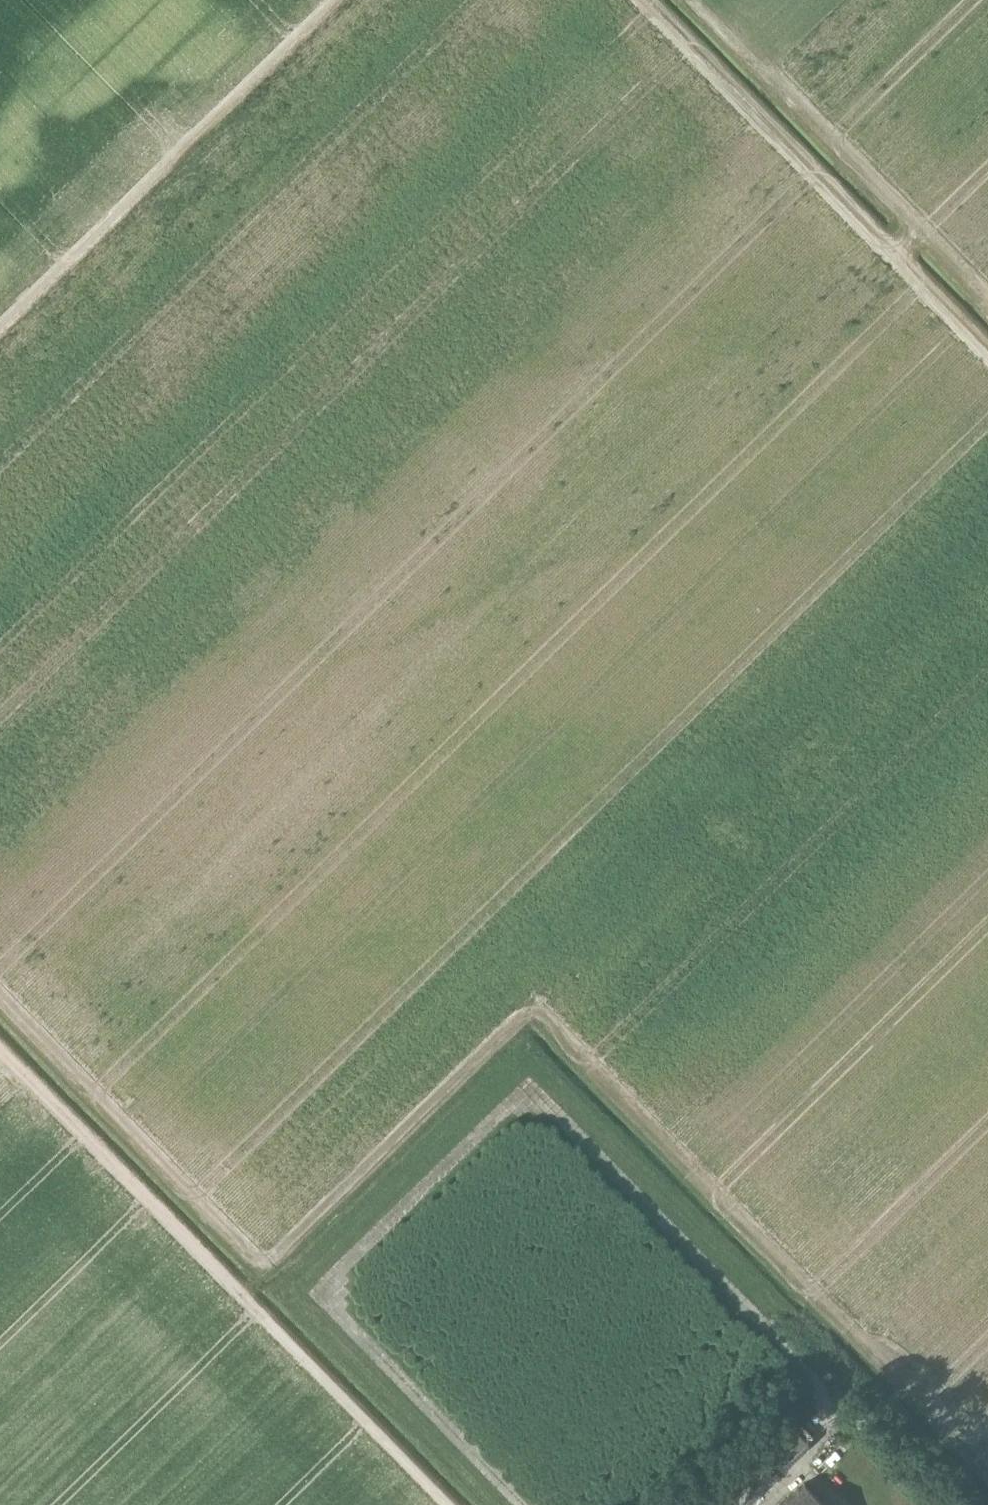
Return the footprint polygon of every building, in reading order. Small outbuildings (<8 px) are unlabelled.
[(803,1482),(780,1504),(826,1504),(803,1482)]
